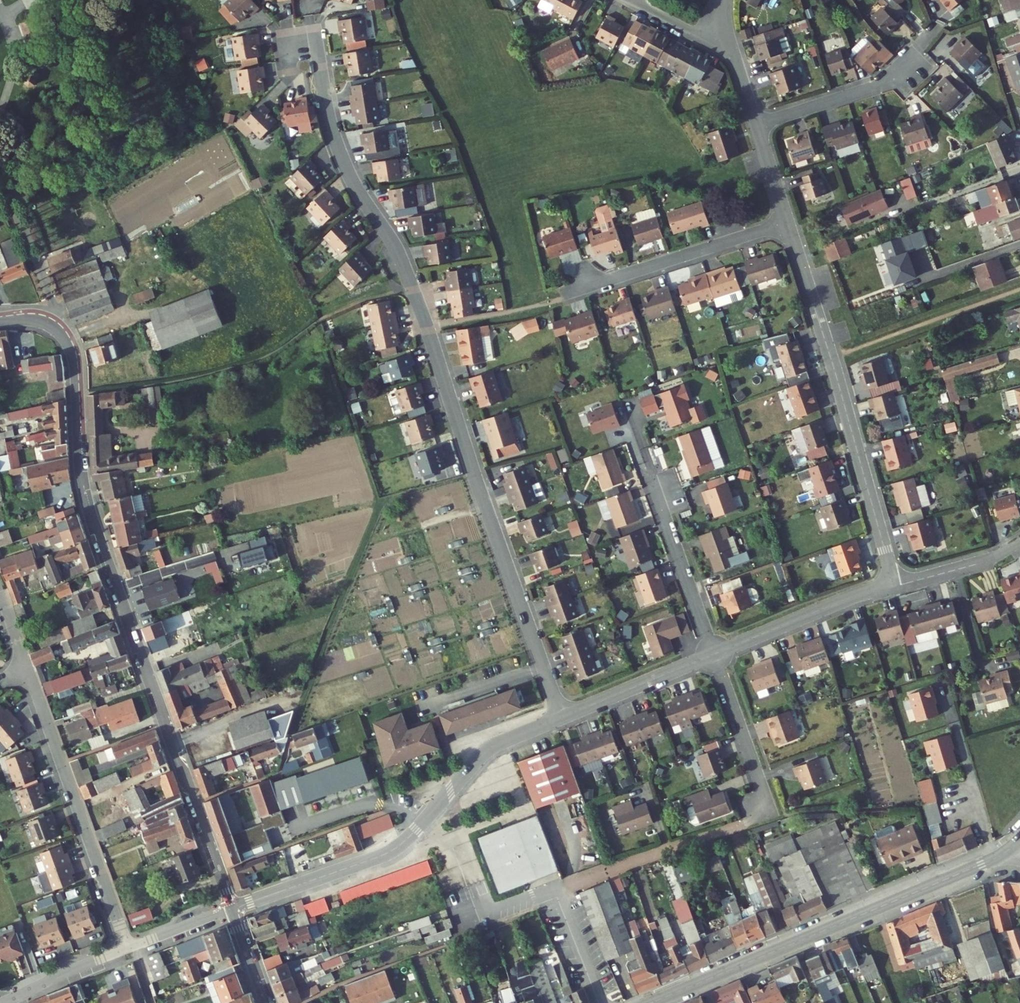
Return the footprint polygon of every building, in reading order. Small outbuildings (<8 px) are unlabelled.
[(223,8),(224,9),(237,24),(238,25),(247,17),(250,14),(253,17),(258,12),(247,0),(233,0),(223,8)] [(367,10),(376,9),(386,8),(385,0),(367,0),(367,10)] [(565,0),(544,0),(537,13),(548,19),(551,14),(573,25),(581,9),(565,0)] [(760,9),(765,0),(743,0),(760,9)] [(892,10),(903,20),(908,15),(901,8),(909,0),(892,0),(897,5),(892,10)] [(951,15),(961,7),(968,0),(938,0),(942,5),(951,15)] [(1015,11),(1019,9),(1019,0),(1011,0),(1015,11)] [(961,7),(951,15),(957,21),(966,12),(961,7)] [(237,24),(224,9),(218,14),(231,29),(237,24)] [(392,9),(381,11),(382,18),(393,17),(392,9)] [(873,23),(890,40),(901,29),(898,26),(903,20),(892,10),(888,15),(885,12),(873,23)] [(364,20),(338,24),(339,31),(343,30),(344,34),(345,47),(367,43),(364,20)] [(614,52),(624,32),(614,27),(615,24),(608,21),(596,44),(614,52)] [(33,25),(18,31),(27,53),(42,47),(33,25)] [(645,59),(657,34),(651,31),(650,33),(636,26),(624,50),(630,53),(627,60),(641,66),(645,59)] [(192,27),(181,27),(181,40),(193,40),(192,27)] [(645,59),(664,68),(675,45),(663,39),(664,37),(657,34),(645,59)] [(745,45),(755,42),(752,34),(741,37),(745,45)] [(259,35),(234,38),(237,61),(242,61),(258,58),(259,58),(257,46),(257,42),(260,41),(259,35)] [(763,65),(785,58),(780,44),(772,46),(769,37),(758,41),(756,42),(763,65)] [(966,58),(971,63),(983,52),(967,37),(950,53),(960,63),(966,58)] [(542,55),(550,75),(578,65),(570,45),(542,55)] [(664,68),(684,78),(696,53),(690,50),(689,51),(675,45),(664,68)] [(856,63),(872,79),(883,68),(885,70),(896,60),(882,45),(877,50),(873,46),(856,63)] [(621,57),(627,60),(630,53),(624,50),(621,57)] [(840,50),(825,55),(832,78),(847,73),(846,69),(853,67),(849,52),(842,54),(840,50)] [(708,64),(710,61),(701,57),(702,56),(696,53),(684,78),(714,92),(724,72),(708,64)] [(369,55),(344,59),(345,67),(349,66),(349,70),(351,79),(373,76),(369,55)] [(1011,59),(1014,66),(1019,63),(1019,55),(1011,59)] [(258,58),(242,61),(243,67),(259,65),(258,58)] [(409,59),(402,60),(403,68),(411,67),(409,59)] [(264,67),(238,71),(242,94),(264,91),(262,78),(262,75),(265,74),(264,67)] [(782,97),(803,91),(796,69),(772,77),(775,85),(777,84),(782,97)] [(25,87),(30,93),(35,90),(36,83),(33,78),(25,82),(25,87)] [(421,79),(410,81),(411,87),(412,94),(424,92),(423,85),(421,79)] [(933,101),(949,117),(965,101),(964,99),(973,91),(963,80),(953,89),(947,82),(941,88),(943,90),(933,101)] [(374,86),(352,89),(354,98),(354,101),(351,102),(352,109),(377,105),(374,86)] [(313,125),(308,100),(301,101),(302,105),(298,105),(286,108),(286,111),(282,112),(285,127),(289,126),(290,130),(313,125)] [(432,102),(421,104),(423,117),(435,115),(432,102)] [(235,124),(239,128),(244,123),(261,140),(277,124),(268,115),(265,112),(268,110),(263,105),(253,115),(249,110),(235,124)] [(377,105),(352,109),(353,117),(357,116),(357,120),(359,128),(381,124),(377,105)] [(864,118),(871,139),(885,134),(884,131),(891,129),(886,115),(880,117),(878,113),(864,118)] [(902,129),(912,158),(933,151),(922,118),(914,121),(915,124),(902,129)] [(440,120),(432,122),(434,131),(443,129),(440,120)] [(710,133),(719,164),(739,159),(733,138),(736,137),(733,126),(710,133)] [(839,154),(860,147),(854,126),(840,131),(839,127),(825,132),(831,151),(837,149),(839,154)] [(387,133),(361,138),(362,145),(366,144),(366,148),(368,157),(390,153),(387,133)] [(799,142),(789,146),(795,167),(817,160),(809,135),(802,138),(803,141),(799,142)] [(989,145),(1000,171),(1017,163),(1011,147),(1012,146),(1010,137),(989,145)] [(457,148),(446,150),(448,162),(459,160),(457,148)] [(399,162),(373,166),(374,173),(378,173),(378,176),(380,185),(402,182),(399,162)] [(309,163),(291,181),(307,198),(323,182),(314,173),(312,170),(314,168),(309,163)] [(815,172),(803,176),(805,181),(817,178),(815,172)] [(808,204),(829,198),(824,183),(821,184),(819,177),(817,178),(805,181),(807,188),(803,189),(808,204)] [(906,202),(918,198),(911,179),(900,183),(906,202)] [(985,211),(992,208),(1014,201),(1008,183),(979,193),(985,211)] [(415,190),(389,194),(390,202),(394,201),(394,205),(396,213),(401,212),(412,210),(428,208),(424,186),(414,187),(415,190)] [(888,210),(880,192),(840,209),(848,228),(854,225),(856,226),(861,224),(861,222),(888,210)] [(326,193),(307,211),(323,228),(339,212),(331,204),(328,201),(331,198),(326,193)] [(472,194),(466,194),(467,198),(468,203),(474,202),(473,198),(472,194)] [(1019,214),(1019,208),(1017,200),(1014,201),(992,208),(996,222),(1019,214)] [(702,232),(710,230),(703,207),(668,218),(674,238),(701,229),(702,232)] [(615,259),(625,256),(610,208),(601,211),(598,214),(596,215),(597,220),(600,219),(605,237),(591,241),(596,258),(613,253),(615,259)] [(639,249),(665,241),(656,213),(638,218),(641,227),(633,229),(639,249)] [(434,216),(408,220),(409,228),(413,227),(414,231),(415,239),(437,236),(434,216)] [(343,223),(324,241),(340,258),(356,242),(348,233),(345,231),(348,228),(343,223)] [(1008,256),(1019,252),(1019,223),(999,230),(1008,256)] [(566,256),(579,252),(572,229),(545,237),(552,259),(565,255),(566,256)] [(439,240),(423,244),(425,255),(428,254),(429,258),(430,264),(442,260),(453,260),(451,240),(439,240)] [(847,240),(826,248),(832,265),(853,257),(847,240)] [(54,273),(82,261),(77,248),(48,260),(54,273)] [(28,278),(17,252),(7,257),(13,272),(0,278),(0,284),(2,289),(28,278)] [(358,255),(339,272),(355,289),(371,274),(363,265),(360,262),(362,260),(358,255)] [(752,289),(780,280),(773,258),(763,261),(763,263),(758,265),(757,262),(744,266),(752,289)] [(984,296),(1008,287),(999,263),(976,271),(984,296)] [(115,311),(99,270),(90,273),(87,266),(56,278),(75,327),(115,311)] [(459,267),(448,271),(450,283),(451,287),(447,287),(448,291),(462,287),(473,288),(470,267),(459,267)] [(720,274),(707,278),(714,300),(714,302),(739,294),(732,272),(720,276),(720,274)] [(679,290),(684,309),(714,300),(707,278),(697,281),(698,284),(679,290)] [(133,295),(136,304),(156,297),(152,287),(133,295)] [(462,287),(448,291),(450,302),(453,302),(453,305),(454,309),(466,305),(476,306),(473,288),(462,287)] [(648,323),(676,315),(669,290),(655,295),(655,297),(641,301),(648,323)] [(158,355),(228,330),(215,293),(145,318),(158,355)] [(739,294),(714,302),(717,311),(740,304),(742,301),(739,294)] [(503,297),(495,298),(496,308),(504,308),(503,297)] [(614,330),(637,323),(631,302),(623,304),(624,307),(608,312),(614,330)] [(388,304),(367,309),(372,332),(397,326),(395,319),(392,320),(391,316),(388,304)] [(1007,317),(1010,327),(1019,324),(1019,313),(1007,317)] [(579,318),(579,319),(557,326),(561,339),(569,337),(572,346),(600,337),(592,314),(579,318)] [(522,321),(510,329),(517,341),(529,333),(540,331),(539,323),(537,317),(522,321)] [(470,325),(458,328),(460,343),(461,343),(463,363),(475,361),(495,361),(492,342),(489,325),(470,325)] [(397,326),(372,332),(377,354),(398,349),(396,337),(395,334),(398,333),(397,326)] [(7,332),(0,333),(0,355),(3,371),(14,369),(7,332)] [(95,367),(118,362),(113,339),(98,343),(99,348),(91,350),(95,367)] [(788,382),(808,374),(796,344),(766,356),(764,359),(767,367),(770,368),(781,364),(788,382)] [(63,368),(59,354),(18,362),(21,374),(49,369),(51,382),(63,380),(63,368)] [(412,357),(388,365),(394,384),(415,377),(412,369),(411,365),(414,364),(412,357)] [(951,381),(1001,366),(999,357),(943,374),(953,407),(958,405),(951,381)] [(879,361),(859,367),(862,377),(864,384),(861,385),(863,391),(886,386),(884,378),(890,376),(891,374),(888,363),(886,362),(880,363),(879,361)] [(493,373),(470,380),(474,393),(476,393),(481,409),(503,402),(493,373)] [(808,383),(787,391),(798,420),(819,412),(813,396),(813,397),(808,383)] [(422,385),(398,393),(400,401),(393,403),(398,417),(426,409),(422,397),(421,393),(424,392),(422,385)] [(692,420),(693,424),(705,419),(700,406),(689,410),(686,401),(689,400),(684,387),(655,397),(642,402),(647,415),(660,411),(660,409),(665,407),(668,416),(667,416),(671,427),(692,420)] [(64,399),(64,388),(46,392),(47,397),(34,400),(36,406),(64,399)] [(145,424),(153,423),(149,391),(141,393),(145,424)] [(1006,396),(1007,402),(1019,398),(1019,392),(1006,396)] [(90,476),(92,476),(120,471),(135,469),(134,458),(110,461),(108,436),(101,436),(100,409),(124,406),(122,395),(88,400),(90,476)] [(892,395),(866,402),(869,412),(872,411),(876,425),(898,418),(892,395)] [(1007,402),(1009,410),(1019,408),(1019,413),(1019,398),(1007,402)] [(65,412),(64,399),(36,406),(37,413),(41,412),(43,414),(54,412),(55,414),(65,412)] [(621,426),(615,405),(604,409),(605,410),(589,415),(595,433),(611,428),(612,429),(621,426)] [(66,423),(65,412),(55,414),(55,416),(43,419),(43,422),(37,423),(39,430),(55,426),(66,423)] [(519,452),(507,414),(496,417),(510,455),(519,452)] [(433,416),(408,424),(415,446),(437,440),(433,428),(432,424),(435,423),(433,416)] [(496,417),(483,422),(487,436),(488,436),(490,441),(489,443),(495,460),(510,455),(496,417)] [(827,431),(824,423),(794,434),(803,457),(829,447),(824,432),(827,431)] [(708,426),(679,437),(684,451),(688,461),(686,461),(692,478),(723,467),(708,426)] [(67,442),(66,427),(56,430),(25,438),(26,441),(31,440),(32,444),(56,437),(57,445),(67,442)] [(887,474),(910,468),(902,439),(881,445),(886,462),(884,463),(887,474)] [(16,449),(13,440),(5,442),(8,454),(17,452),(23,451),(22,447),(16,449)] [(8,454),(5,442),(0,444),(0,446),(6,471),(12,470),(8,454)] [(68,455),(67,442),(57,445),(57,446),(46,448),(45,443),(35,446),(36,451),(43,449),(45,459),(68,455)] [(564,447),(557,450),(562,462),(570,459),(564,447)] [(443,448),(418,456),(425,478),(447,471),(443,459),(442,456),(445,455),(443,448)] [(21,468),(17,452),(8,454),(12,470),(21,468)] [(611,453),(591,461),(596,475),(604,493),(625,484),(622,477),(621,477),(611,453)] [(142,468),(159,465),(159,464),(157,455),(134,458),(135,469),(138,468),(142,468)] [(71,477),(67,458),(27,467),(32,490),(51,486),(50,482),(71,477)] [(591,461),(583,464),(589,478),(596,475),(591,461)] [(836,472),(833,464),(799,477),(803,486),(814,482),(818,492),(816,493),(820,503),(842,494),(834,473),(836,472)] [(516,467),(504,478),(506,484),(508,489),(510,493),(522,485),(531,482),(526,466),(516,467)] [(103,503),(108,502),(126,498),(120,471),(92,476),(93,482),(99,482),(103,503)] [(708,491),(727,484),(724,475),(705,482),(708,491)] [(916,490),(913,481),(892,487),(895,495),(896,494),(903,517),(906,516),(922,511),(921,510),(927,509),(927,510),(930,509),(931,507),(930,505),(929,505),(925,491),(926,490),(925,487),(916,490)] [(522,485),(510,493),(512,499),(514,505),(516,510),(529,504),(538,502),(531,482),(522,485)] [(708,491),(703,493),(707,505),(710,504),(716,518),(737,510),(727,484),(708,491)] [(980,489),(983,500),(989,499),(986,487),(980,489)] [(566,491),(558,493),(560,497),(562,503),(570,500),(569,495),(566,491)] [(586,496),(578,492),(574,499),(583,503),(586,496)] [(629,494),(598,506),(604,520),(612,517),(613,520),(617,531),(639,523),(631,504),(633,503),(629,494)] [(108,502),(113,525),(135,520),(146,517),(144,511),(142,511),(139,495),(126,498),(108,502)] [(1019,520),(1014,499),(993,505),(999,526),(1019,520)] [(847,501),(824,509),(833,532),(853,524),(848,511),(850,510),(847,501)] [(56,514),(59,522),(77,517),(74,508),(56,514)] [(922,511),(906,516),(910,529),(925,524),(922,511)] [(215,522),(213,513),(206,515),(209,524),(215,522)] [(533,515),(518,522),(522,533),(523,535),(524,537),(525,540),(540,534),(550,531),(543,513),(533,515)] [(84,528),(80,515),(77,517),(59,522),(60,525),(29,537),(30,541),(31,546),(59,536),(84,528)] [(113,525),(118,549),(140,542),(135,520),(113,525)] [(577,520),(568,523),(570,529),(573,537),(583,533),(580,525),(577,520)] [(910,529),(907,529),(909,537),(913,536),(915,544),(919,554),(940,548),(931,522),(925,524),(910,529)] [(281,527),(268,531),(267,526),(255,530),(257,539),(266,536),(267,538),(283,532),(281,527)] [(88,544),(84,528),(59,536),(60,540),(64,539),(67,550),(88,544)] [(725,529),(699,539),(707,557),(710,556),(711,560),(718,577),(751,564),(748,556),(734,562),(725,541),(729,540),(725,529)] [(10,530),(0,533),(0,548),(14,543),(10,530)] [(597,532),(592,531),(588,541),(591,543),(596,545),(600,535),(597,532)] [(651,548),(644,531),(621,540),(633,569),(653,561),(648,549),(651,548)] [(143,535),(145,541),(154,539),(153,533),(143,535)] [(274,545),(270,546),(267,538),(249,543),(252,552),(233,558),(235,564),(242,561),(245,569),(278,559),(274,545)] [(858,539),(834,548),(839,561),(831,565),(828,571),(831,580),(834,581),(864,569),(858,554),(863,552),(858,539)] [(41,571),(40,569),(36,559),(33,551),(31,546),(30,541),(0,552),(0,564),(15,606),(22,603),(14,580),(41,571)] [(135,570),(130,557),(146,552),(143,542),(140,542),(118,549),(113,550),(122,573),(125,572),(128,581),(142,577),(140,568),(135,570)] [(89,544),(88,544),(67,550),(54,554),(60,569),(63,568),(62,564),(81,558),(85,569),(96,566),(89,544)] [(608,549),(598,547),(596,557),(606,559),(608,549)] [(44,557),(41,549),(33,551),(36,559),(41,558),(44,557)] [(587,549),(581,551),(585,564),(593,562),(587,549)] [(556,551),(530,561),(533,568),(538,566),(540,570),(543,579),(564,570),(556,551)] [(65,582),(60,569),(54,554),(44,557),(41,558),(42,562),(45,562),(53,586),(65,582)] [(156,558),(160,571),(165,569),(161,556),(156,558)] [(217,584),(224,581),(216,560),(204,564),(207,573),(212,572),(217,584)] [(592,563),(585,566),(588,576),(595,573),(592,563)] [(110,608),(97,570),(58,587),(61,596),(73,592),(82,619),(85,618),(110,608)] [(656,571),(635,579),(646,607),(666,600),(660,585),(661,585),(656,571)] [(724,595),(744,587),(740,576),(720,583),(724,595)] [(1006,581),(1009,592),(1014,608),(1019,607),(1019,577),(1006,581)] [(150,612),(162,608),(161,606),(180,599),(173,580),(163,584),(163,582),(154,585),(156,589),(143,593),(150,612)] [(565,583),(546,591),(549,599),(551,604),(546,606),(548,612),(572,602),(565,583)] [(724,595),(721,596),(724,604),(726,603),(728,607),(731,616),(752,608),(744,587),(724,595)] [(976,600),(981,621),(1004,615),(999,595),(997,590),(990,592),(990,596),(987,597),(976,600)] [(1009,592),(999,595),(1004,615),(1015,612),(1014,608),(1009,592)] [(943,600),(935,602),(942,628),(963,622),(958,601),(944,605),(943,600)] [(572,602),(548,612),(551,617),(555,616),(556,620),(560,627),(579,619),(572,602)] [(906,632),(910,645),(944,635),(942,628),(935,602),(928,604),(929,609),(901,616),(906,632)] [(22,603),(15,606),(20,620),(27,617),(22,603)] [(142,629),(148,642),(155,640),(167,635),(165,629),(176,624),(175,623),(203,612),(201,607),(142,629)] [(878,618),(884,638),(906,632),(901,616),(899,608),(891,610),(892,614),(888,615),(878,618)] [(621,611),(618,616),(621,618),(625,621),(628,615),(625,614),(621,611)] [(684,614),(676,617),(681,632),(690,629),(684,614)] [(676,617),(644,630),(656,660),(674,653),(668,638),(681,632),(676,617)] [(875,643),(867,617),(853,622),(854,624),(839,629),(845,650),(855,647),(856,649),(875,643)] [(64,642),(91,631),(85,618),(82,619),(73,623),(74,624),(39,638),(44,650),(53,646),(64,642)] [(120,635),(115,621),(91,631),(64,642),(69,655),(108,640),(120,635)] [(632,625),(624,625),(623,637),(632,637),(632,625)] [(584,632),(564,639),(568,649),(569,653),(565,654),(568,663),(592,654),(584,632)] [(124,644),(120,635),(108,640),(112,649),(124,644)] [(834,658),(824,635),(814,639),(815,641),(800,646),(805,659),(809,667),(823,661),(824,662),(834,658)] [(148,642),(152,655),(160,652),(155,640),(148,642)] [(127,655),(124,644),(112,649),(114,655),(96,661),(98,666),(127,655)] [(57,658),(53,646),(44,650),(33,655),(37,666),(57,658)] [(800,646),(792,650),(797,662),(805,659),(800,646)] [(1009,654),(1011,661),(1019,658),(1019,651),(1009,654)] [(156,664),(163,661),(160,652),(152,655),(156,664)] [(592,654),(568,663),(571,670),(575,669),(577,672),(581,684),(601,677),(592,654)] [(132,667),(127,655),(98,666),(92,668),(88,669),(92,681),(94,685),(100,683),(101,685),(107,683),(105,677),(132,667)] [(221,656),(180,672),(178,666),(169,669),(168,667),(156,672),(165,694),(226,670),(221,656)] [(758,666),(752,668),(760,690),(785,680),(776,656),(763,661),(764,664),(758,666)] [(179,730),(180,730),(268,698),(253,659),(226,670),(165,694),(179,730)] [(92,681),(88,669),(44,685),(48,697),(92,681)] [(1008,673),(993,678),(995,682),(990,684),(980,687),(986,708),(987,708),(990,717),(1003,713),(1000,704),(1008,702),(1009,701),(1007,694),(1014,692),(1008,673)] [(106,699),(122,693),(119,685),(110,689),(107,683),(101,685),(106,699)] [(938,700),(935,689),(912,696),(920,724),(941,718),(936,700),(938,700)] [(513,708),(520,706),(514,691),(442,717),(449,737),(458,734),(458,732),(473,726),(474,728),(489,722),(489,720),(504,715),(504,717),(515,713),(513,708)] [(690,696),(683,698),(693,724),(712,717),(704,695),(696,698),(691,700),(690,696)] [(683,698),(677,701),(678,705),(673,707),(666,710),(675,731),(693,724),(683,698)] [(98,708),(95,702),(75,709),(77,715),(81,714),(95,709),(98,708)] [(1008,702),(1000,704),(1003,713),(1010,710),(1008,702)] [(95,709),(102,726),(111,723),(114,731),(138,723),(132,706),(112,714),(108,705),(98,708),(95,709)] [(17,722),(12,716),(10,718),(2,709),(0,711),(0,736),(17,722)] [(81,714),(85,723),(68,730),(74,746),(93,739),(90,732),(102,728),(102,726),(95,709),(81,714)] [(790,713),(766,722),(772,735),(774,734),(776,739),(779,748),(800,740),(790,713)] [(648,719),(647,715),(640,717),(650,743),(669,735),(660,714),(654,717),(648,719)] [(406,764),(442,751),(433,725),(409,733),(403,716),(379,725),(390,769),(402,765),(401,763),(405,761),(406,764)] [(650,743),(640,717),(634,720),(635,724),(630,726),(623,729),(632,750),(650,743)] [(0,736),(0,741),(10,753),(27,739),(20,730),(22,728),(17,722),(0,736)] [(320,741),(330,737),(326,724),(295,735),(297,743),(291,744),(289,752),(308,745),(313,743),(316,751),(311,753),(305,755),(309,765),(326,759),(320,741)] [(951,728),(925,736),(929,748),(932,747),(938,765),(955,759),(957,756),(953,743),(955,743),(951,728)] [(161,744),(157,732),(115,747),(119,759),(148,748),(149,750),(161,744)] [(602,735),(595,737),(605,763),(624,756),(615,734),(608,737),(603,739),(602,735)] [(605,763),(595,737),(588,740),(590,744),(585,746),(578,749),(586,770),(605,763)] [(258,760),(281,752),(278,745),(281,744),(279,739),(250,749),(255,761),(257,769),(264,767),(262,764),(259,762),(258,760)] [(721,758),(725,756),(719,742),(704,748),(707,757),(698,760),(706,780),(727,772),(723,762),(721,758)] [(168,765),(161,744),(149,750),(151,757),(153,762),(133,771),(136,779),(168,765)] [(521,765),(539,814),(586,796),(578,774),(569,752),(568,747),(521,765)] [(250,749),(222,759),(226,772),(255,761),(250,749)] [(578,749),(569,752),(578,774),(586,770),(578,749)] [(8,761),(16,783),(18,782),(21,790),(37,784),(34,777),(37,776),(32,761),(35,760),(32,753),(8,761)] [(281,775),(300,768),(297,758),(285,763),(281,775)] [(369,783),(360,758),(343,765),(348,776),(352,788),(369,783)] [(206,801),(218,796),(211,778),(226,772),(222,759),(194,769),(206,801)] [(820,759),(796,769),(799,777),(801,776),(803,776),(805,781),(808,790),(829,781),(820,759)] [(86,771),(81,760),(71,764),(79,783),(89,779),(95,777),(92,769),(86,771)] [(328,782),(333,794),(352,788),(348,776),(343,765),(323,772),(328,782)] [(128,782),(123,767),(116,770),(118,775),(122,784),(128,782)] [(253,784),(259,782),(256,772),(249,774),(253,784)] [(328,782),(323,772),(299,780),(306,802),(333,794),(328,782)] [(183,805),(185,805),(173,774),(125,795),(135,820),(142,818),(144,823),(147,822),(183,805)] [(97,783),(91,785),(84,788),(88,800),(123,787),(122,784),(118,775),(97,783)] [(268,831),(287,825),(282,812),(305,803),(295,777),(272,785),(271,781),(251,788),(264,825),(245,832),(231,795),(208,803),(230,865),(275,849),(268,831)] [(91,785),(89,779),(79,783),(81,789),(84,788),(91,785)] [(931,780),(919,783),(925,805),(938,802),(931,780)] [(27,814),(48,807),(43,793),(46,791),(43,784),(19,793),(27,814)] [(694,827),(731,813),(724,794),(711,799),(707,801),(704,794),(685,801),(688,809),(693,807),(693,808),(688,810),(687,813),(691,825),(694,827)] [(645,829),(638,810),(635,810),(632,812),(629,804),(614,810),(624,836),(645,829)] [(938,804),(925,808),(930,825),(943,822),(938,804)] [(187,815),(183,805),(147,822),(150,830),(187,815)] [(645,829),(655,825),(648,806),(638,810),(645,829)] [(38,846),(59,838),(54,824),(57,823),(55,815),(30,824),(38,846)] [(199,849),(187,815),(150,830),(143,833),(150,850),(165,845),(163,839),(179,832),(187,854),(191,852),(199,849)] [(499,897),(561,871),(538,815),(477,838),(492,877),(499,897)] [(389,816),(355,828),(360,841),(394,829),(389,816)] [(796,924),(874,890),(854,842),(845,820),(803,837),(801,832),(774,842),(781,859),(787,856),(803,894),(796,897),(792,888),(791,889),(786,875),(776,880),(788,912),(791,911),(796,924)] [(878,832),(891,860),(911,852),(913,854),(926,848),(915,823),(900,829),(898,824),(895,823),(879,829),(878,832)] [(336,860),(363,850),(360,841),(355,828),(354,824),(342,828),(348,844),(333,850),(336,860)] [(942,825),(931,828),(938,854),(940,862),(980,846),(972,827),(945,838),(942,825)] [(109,838),(106,829),(98,832),(101,841),(109,838)] [(297,845),(291,847),(294,853),(300,851),(297,845)] [(42,855),(48,874),(72,865),(70,858),(67,859),(63,848),(42,855)] [(200,877),(191,852),(187,854),(171,860),(180,884),(200,877)] [(270,854),(232,868),(240,891),(252,886),(247,874),(274,865),(270,854)] [(731,869),(726,855),(712,860),(717,874),(731,869)] [(693,864),(679,869),(684,883),(698,878),(693,864)] [(75,872),(72,865),(48,874),(54,892),(75,885),(72,874),(75,872)] [(426,865),(378,882),(382,894),(431,877),(426,865)] [(762,879),(776,917),(788,912),(776,880),(772,869),(760,874),(762,879)] [(265,886),(272,884),(268,874),(261,876),(265,886)] [(760,874),(748,879),(750,883),(762,879),(760,874)] [(632,901),(623,878),(612,882),(621,906),(632,901)] [(781,931),(776,917),(762,879),(750,883),(759,908),(769,937),(781,931)] [(339,896),(343,908),(382,894),(378,882),(339,896)] [(583,893),(612,962),(632,954),(640,951),(635,939),(621,906),(612,882),(611,882),(583,893)] [(994,898),(996,906),(1016,901),(1013,882),(1004,882),(1002,883),(1004,896),(994,898)] [(692,973),(715,963),(707,943),(687,891),(677,896),(701,957),(689,962),(692,973)] [(757,943),(743,905),(741,898),(735,901),(739,914),(732,917),(743,949),(757,943)] [(302,908),(298,899),(292,901),(296,912),(303,910),(302,908)] [(714,940),(707,943),(715,963),(743,949),(732,917),(726,900),(717,903),(725,928),(728,927),(733,938),(716,945),(714,940)] [(307,921),(327,914),(322,901),(302,908),(303,910),(305,915),(307,921)] [(1001,933),(1011,931),(1018,930),(1014,916),(1009,916),(1008,913),(1018,910),(1016,901),(996,906),(1001,933)] [(743,905),(757,943),(769,937),(759,908),(752,910),(749,903),(743,905)] [(939,906),(943,918),(948,916),(943,904),(939,906)] [(916,963),(935,956),(954,949),(943,918),(939,906),(889,924),(905,971),(917,967),(916,963)] [(282,917),(278,907),(251,917),(255,926),(282,917)] [(96,929),(88,908),(67,916),(76,940),(83,938),(82,934),(96,929)] [(156,920),(152,910),(131,918),(134,928),(156,920)] [(292,920),(305,915),(303,910),(296,912),(290,915),(292,920)] [(411,919),(414,928),(434,922),(431,912),(411,919)] [(252,927),(255,937),(289,925),(293,923),(292,920),(290,915),(290,914),(282,917),(255,926),(252,927)] [(453,925),(449,916),(444,918),(447,927),(449,927),(453,925)] [(283,948),(328,931),(323,919),(290,930),(277,934),(283,948)] [(66,944),(57,920),(35,928),(43,949),(57,944),(58,947),(66,944)] [(664,924),(670,941),(679,937),(673,921),(664,924)] [(289,925),(255,937),(257,941),(277,934),(290,930),(289,925)] [(995,934),(993,925),(968,934),(972,945),(963,948),(976,986),(985,982),(987,987),(1013,983),(999,941),(995,934)] [(451,933),(449,927),(447,927),(425,935),(428,941),(451,933)] [(231,943),(226,930),(175,950),(182,966),(193,962),(191,956),(208,948),(209,952),(231,943)] [(1018,930),(1011,931),(1019,959),(1019,930),(1018,930)] [(654,932),(645,935),(665,985),(681,978),(677,968),(667,973),(663,963),(654,932)] [(0,942),(0,962),(10,958),(17,956),(25,953),(18,935),(0,942)] [(635,939),(640,951),(654,990),(665,985),(645,935),(635,939)] [(857,936),(850,939),(857,955),(864,952),(857,936)] [(679,967),(677,968),(681,978),(692,973),(689,962),(679,937),(670,941),(679,967)] [(850,939),(835,944),(839,954),(844,952),(856,980),(866,976),(859,961),(857,955),(850,939)] [(236,955),(231,943),(209,952),(214,964),(236,955)] [(833,981),(831,976),(846,969),(839,954),(835,944),(826,948),(828,953),(810,960),(827,1002),(836,1002),(827,983),(833,981)] [(935,956),(937,963),(956,956),(954,949),(935,956)] [(629,967),(641,996),(654,990),(640,951),(632,954),(634,961),(631,962),(629,967)] [(240,965),(236,955),(214,964),(215,965),(223,962),(224,965),(217,968),(219,973),(232,968),(240,965)] [(883,979),(873,955),(859,961),(866,976),(869,985),(883,979)] [(148,960),(153,977),(166,972),(160,956),(148,960)] [(264,961),(268,970),(283,964),(280,956),(264,961)] [(799,956),(772,968),(777,978),(793,971),(799,983),(808,979),(799,956)] [(268,970),(273,984),(302,971),(297,958),(283,964),(268,970)] [(529,966),(527,960),(505,968),(507,973),(517,1002),(524,1002),(527,1002),(546,1002),(543,996),(540,997),(529,966)] [(529,966),(540,997),(543,996),(546,1002),(560,1002),(543,961),(529,966)] [(189,986),(219,973),(217,968),(199,975),(193,962),(182,966),(189,986)] [(554,965),(562,984),(569,981),(561,962),(554,965)] [(238,983),(232,968),(219,973),(222,981),(215,984),(217,991),(238,983)] [(352,1002),(386,1002),(398,999),(386,968),(344,983),(352,1002)] [(273,984),(278,997),(297,988),(295,983),(305,978),(304,975),(307,973),(306,970),(302,971),(273,984)] [(157,987),(171,982),(168,971),(166,972),(153,977),(157,987)] [(507,973),(493,978),(499,997),(494,998),(496,1002),(517,1002),(507,973)] [(128,980),(114,985),(116,992),(109,994),(109,993),(98,997),(101,1002),(137,1002),(128,980)] [(715,995),(719,1002),(720,1002),(726,1000),(727,1002),(740,1002),(741,1002),(753,1002),(743,980),(721,990),(722,992),(715,995)] [(72,984),(79,1002),(87,1002),(79,981),(72,984)] [(562,984),(567,994),(573,991),(569,981),(562,984)] [(238,983),(217,991),(222,1002),(232,1002),(244,998),(238,983)] [(751,991),(756,1002),(790,1002),(780,983),(763,990),(761,986),(751,991)] [(72,984),(50,994),(54,1002),(79,1002),(72,984)] [(445,990),(448,1000),(459,997),(456,990),(455,986),(445,990)] [(468,986),(456,990),(459,997),(461,1002),(474,1002),(468,986)] [(578,1002),(590,1002),(584,987),(573,991),(578,1002)] [(280,1002),(298,1002),(305,999),(312,994),(310,989),(300,994),(297,988),(278,997),(280,1002)] [(50,994),(31,1002),(54,1002),(50,994)] [(708,998),(710,1002),(719,1002),(715,995),(708,998)]
